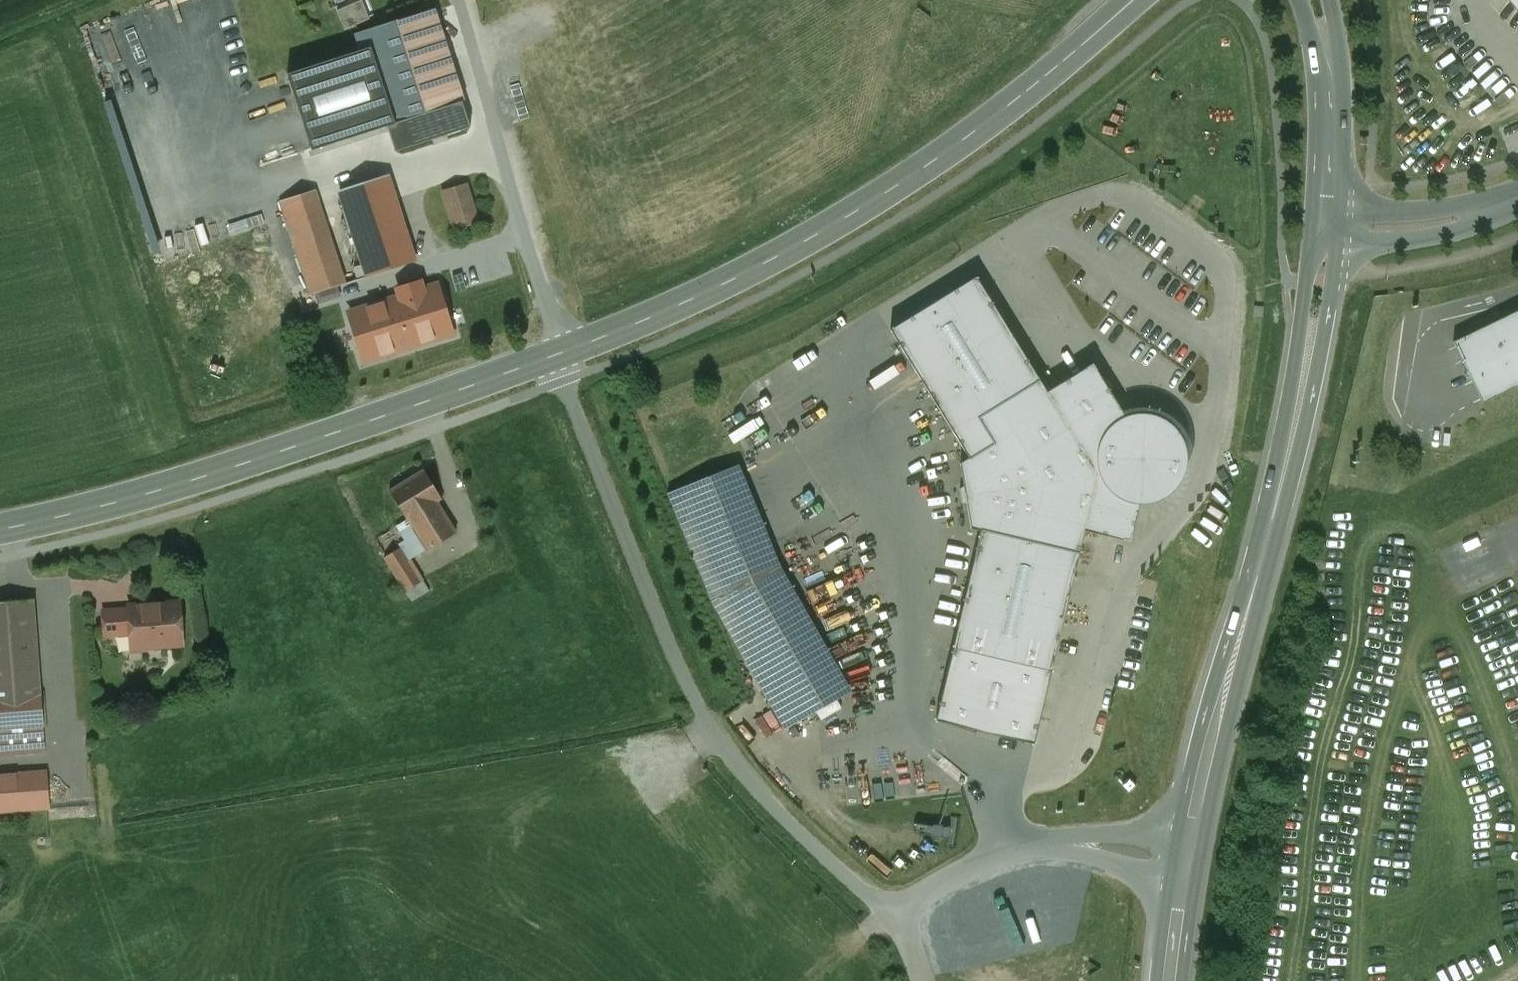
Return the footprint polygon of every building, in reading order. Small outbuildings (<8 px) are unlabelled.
[(346,29),(371,20),(363,0),(339,10),(346,29)] [(433,12),(359,36),(364,50),(388,127),(396,152),(471,128),(462,101),(433,12)] [(388,127),(364,50),(288,74),(313,151),(388,127)] [(414,261),(387,176),(339,192),(367,276),(414,261)] [(468,183),(442,192),(455,230),(480,222),(468,183)] [(313,190),(281,200),(310,293),(343,283),(313,190)] [(976,276),(889,330),(968,457),(960,463),(964,486),(959,489),(962,505),(967,505),(970,528),(980,531),(952,647),(1051,670),(1083,531),(1130,542),(1137,503),(1144,503),(1156,502),(1165,497),(1173,489),(1180,482),(1185,470),(1187,456),(1184,443),(1179,432),(1170,423),(1160,416),(1161,410),(1142,407),(1142,413),(1125,416),(1092,363),(1046,392),(976,276)] [(351,311),(350,312),(365,359),(452,332),(453,335),(487,324),(473,280),(423,295),(419,280),(397,286),(401,297),(351,313),(351,311)] [(1451,342),(1475,391),(1481,403),(1517,386),(1517,310),(1451,342)] [(724,469),(666,492),(681,529),(738,508),(724,469)] [(430,472),(394,493),(410,520),(412,519),(441,502),(446,499),(430,472)] [(441,502),(412,519),(431,550),(459,534),(441,502)] [(738,508),(681,529),(699,575),(756,552),(738,508)] [(410,559),(403,546),(386,555),(410,598),(430,587),(413,557),(410,559)] [(756,552),(699,575),(708,598),(784,729),(837,699),(762,568),(756,552)] [(0,604),(0,692),(40,689),(33,601),(0,604)] [(178,603),(129,607),(130,615),(131,633),(131,637),(142,647),(181,644),(178,603)] [(131,633),(130,615),(122,615),(122,610),(103,611),(105,635),(131,633)] [(0,692),(0,748),(43,745),(40,689),(0,692)] [(0,776),(0,813),(46,809),(43,772),(0,776)]
